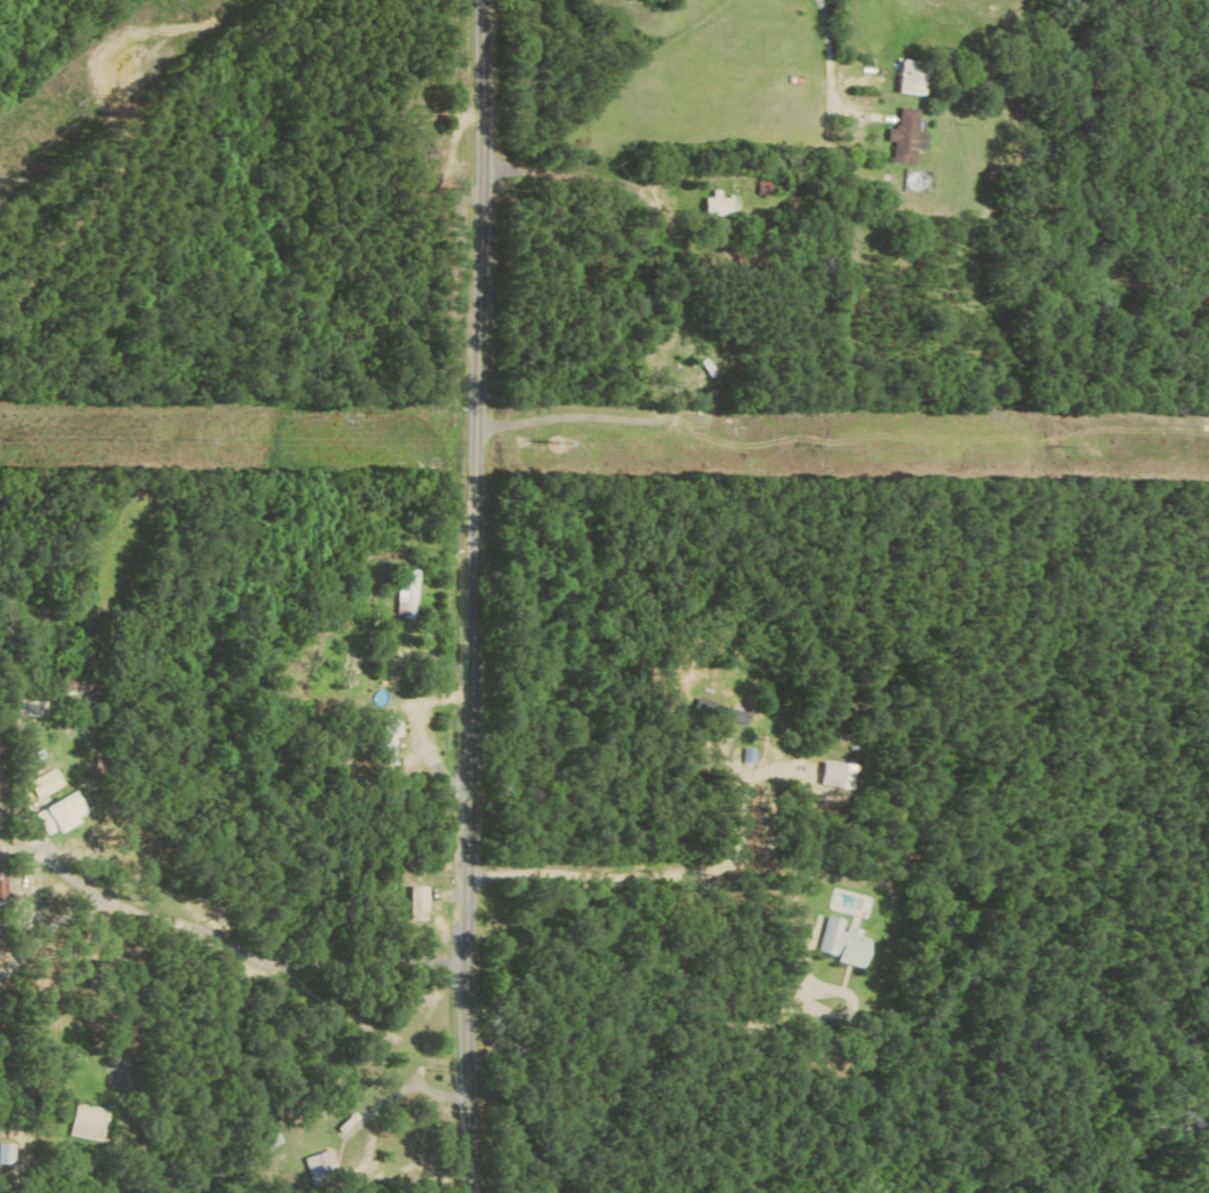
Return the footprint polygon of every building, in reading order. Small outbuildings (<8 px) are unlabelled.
[(930,62),(904,61),(903,93),(929,94),(930,62)] [(930,150),(931,132),(922,132),(923,108),(903,108),(902,128),(892,128),(891,141),(898,142),(897,162),(919,163),(920,150),(930,150)] [(707,194),(707,215),(739,215),(740,197),(722,196),(722,194),(707,194)] [(404,619),(415,619),(416,570),(405,569),(404,619)] [(695,709),(748,725),(751,714),(698,698),(695,709)] [(822,785),(855,787),(856,764),(823,762),(822,785)] [(30,782),(40,799),(65,785),(56,768),(30,782)] [(37,811),(48,835),(60,830),(61,833),(82,823),(79,817),(89,813),(79,792),(37,811)] [(816,952),(837,957),(836,962),(864,969),(871,940),(859,937),(860,929),(844,925),(845,920),(825,915),(816,952)] [(71,1137),(103,1140),(106,1108),(74,1104),(71,1137)] [(335,1174),(328,1149),(300,1158),(308,1183),(335,1174)]
